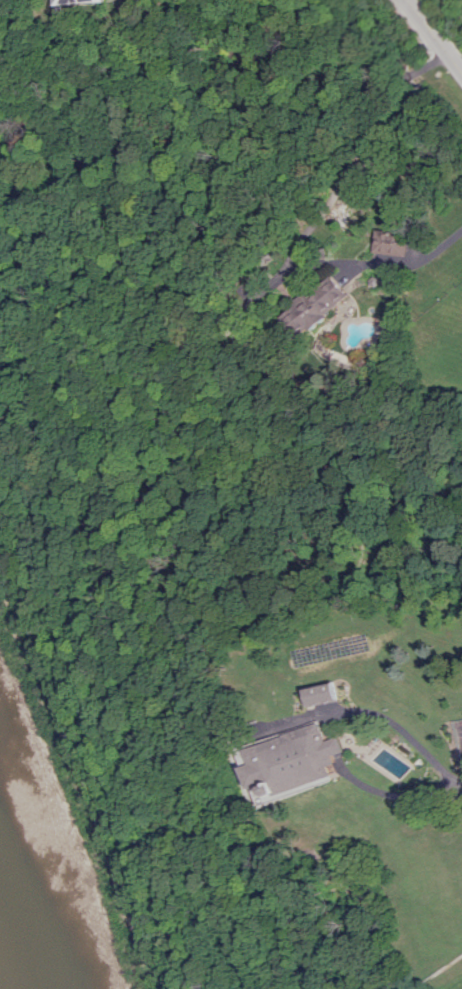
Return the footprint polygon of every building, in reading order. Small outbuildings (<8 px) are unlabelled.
[(372,251),(403,257),(407,237),(376,231),(372,251)] [(349,295),(330,275),(282,317),(299,336),(310,327),(311,329),(349,295)] [(348,700),(343,683),(317,689),(322,706),(348,700)] [(268,747),(274,765),(265,767),(273,789),(285,785),(290,797),(347,777),(343,766),(349,764),(346,755),(357,751),(351,736),(339,741),(333,724),(268,747)]
